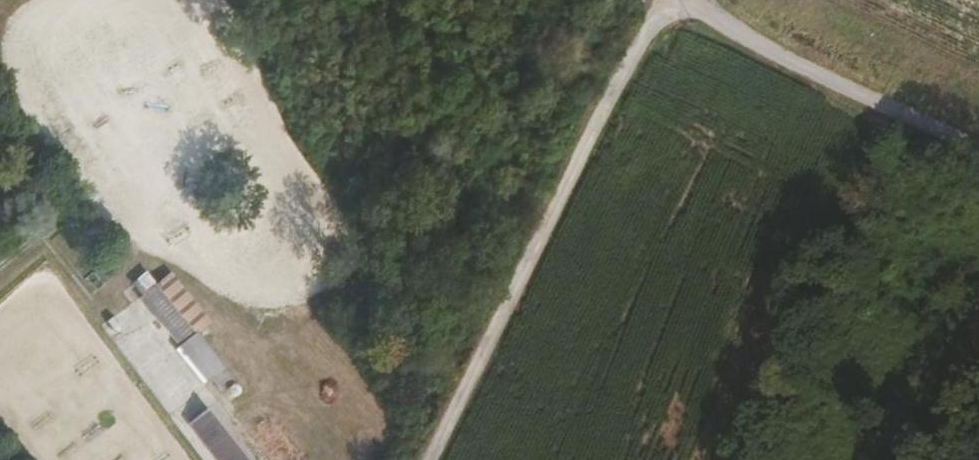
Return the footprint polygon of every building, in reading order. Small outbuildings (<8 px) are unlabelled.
[(65,232),(70,238),(84,228),(80,221),(65,232)] [(130,285),(217,396),(235,382),(198,333),(211,323),(169,269),(153,281),(146,273),(130,285)] [(194,419),(207,437),(224,424),(211,406),(194,419)] [(224,424),(207,437),(224,459),(250,459),(224,424)]
